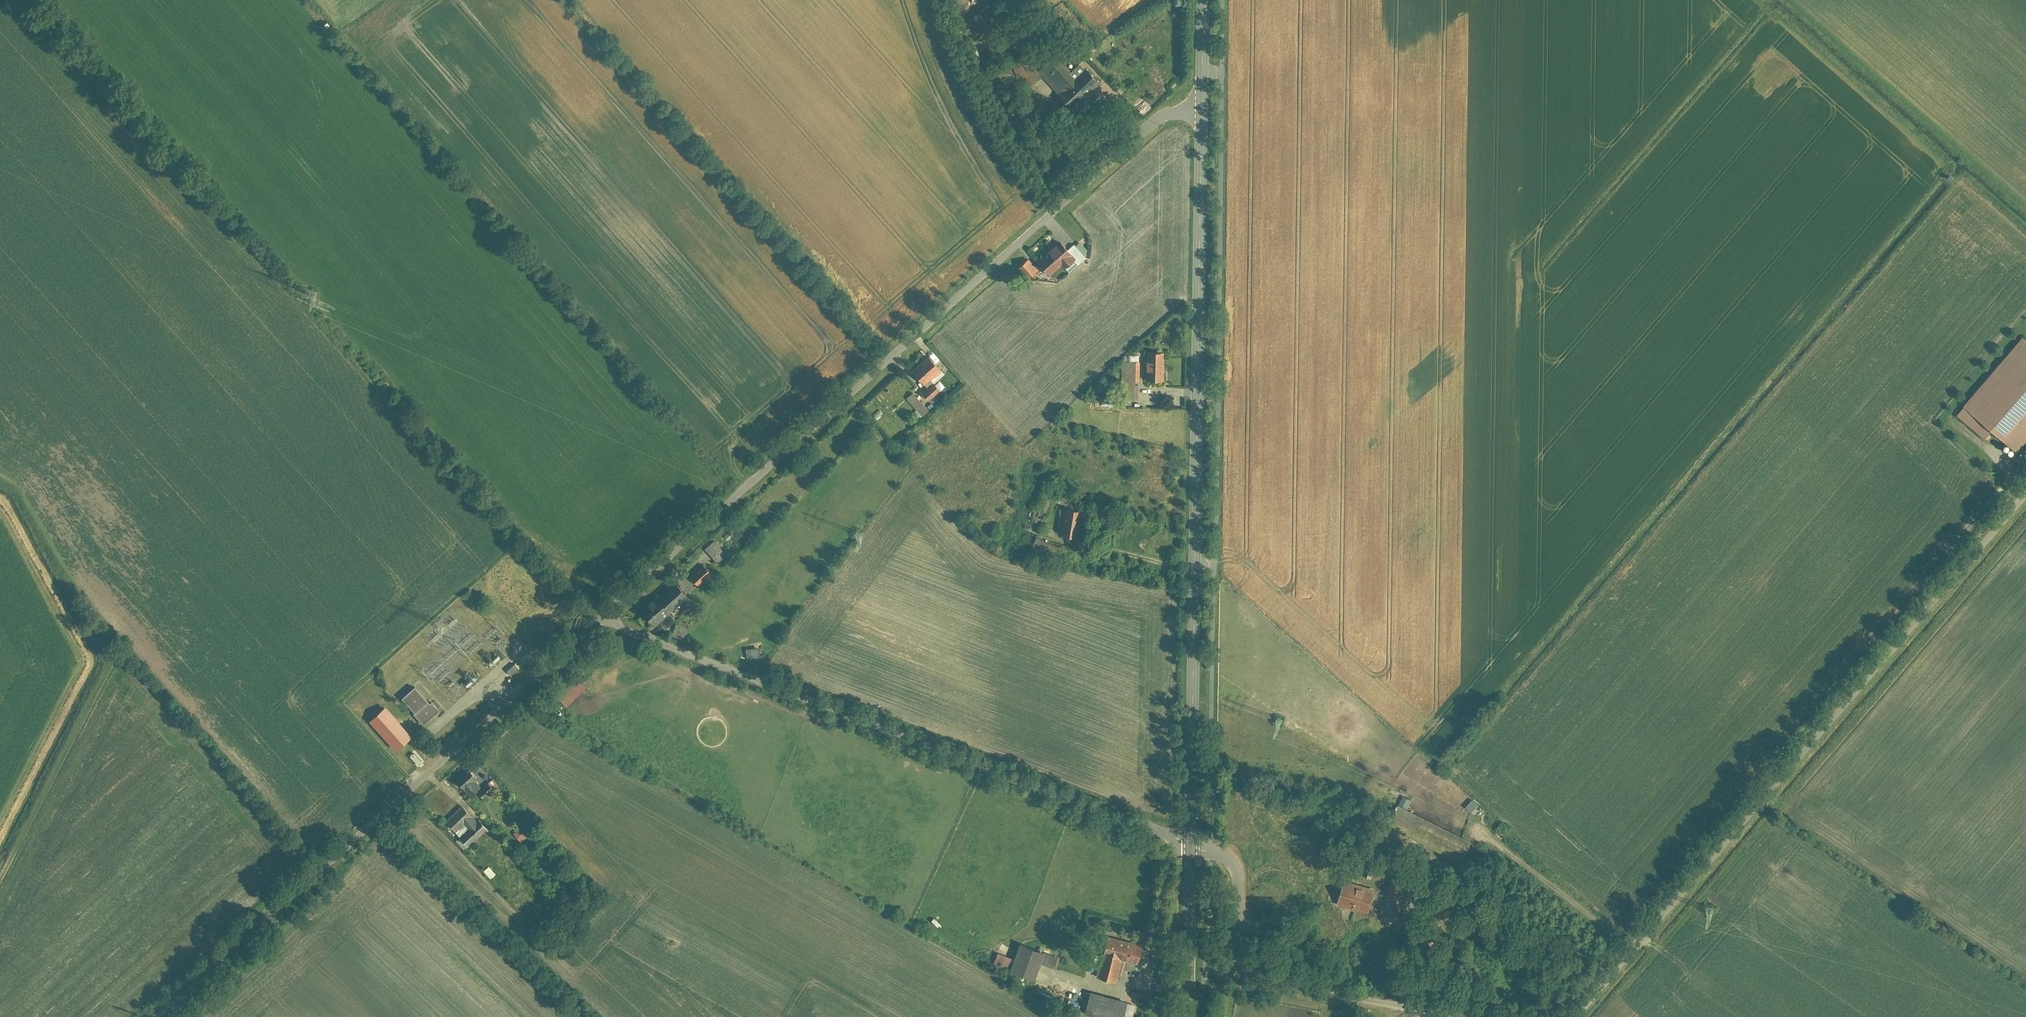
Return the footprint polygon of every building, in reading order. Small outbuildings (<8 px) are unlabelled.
[(991,4),(974,15),(983,29),(1000,18),(991,4)] [(1042,76),(1027,53),(1014,61),(1028,85),(1042,76)] [(1057,55),(1040,70),(1060,92),(1077,76),(1072,71),(1057,55)] [(1085,68),(1080,63),(1072,71),(1077,76),(1085,68)] [(1071,104),(1099,80),(1087,67),(1085,68),(1077,76),(1060,92),(1071,104)] [(1061,239),(1038,258),(1051,274),(1063,264),(1065,267),(1076,258),(1069,249),(1061,239)] [(1091,252),(1081,240),(1076,244),(1086,256),(1091,252)] [(1079,261),(1086,256),(1076,244),(1075,243),(1069,249),(1076,258),(1079,261)] [(1027,257),(1016,267),(1027,279),(1038,269),(1027,257)] [(2025,440),(2025,339),(2021,334),(1955,413),(1984,438),(1992,428),(2018,449),(2025,440)] [(1165,380),(1166,351),(1147,350),(1146,379),(1165,380)] [(942,370),(929,355),(912,370),(926,385),(942,370)] [(1141,380),(1141,361),(1123,360),(1123,379),(1141,380)] [(942,390),(934,382),(924,392),(931,400),(942,390)] [(930,410),(914,392),(907,398),(924,416),(930,410)] [(1114,398),(1102,397),(1102,405),(1114,405),(1114,398)] [(1047,510),(1051,497),(1041,493),(1036,506),(1047,510)] [(1084,509),(1066,506),(1061,533),(1080,536),(1084,509)] [(730,556),(715,539),(706,548),(721,565),(730,556)] [(713,573),(704,562),(690,575),(699,585),(713,573)] [(666,627),(676,618),(670,611),(689,594),(674,578),(641,607),(656,625),(660,621),(666,627)] [(685,637),(689,623),(677,620),(673,634),(685,637)] [(746,648),(747,658),(759,657),(758,647),(746,648)] [(523,664),(534,654),(530,649),(519,659),(523,664)] [(497,664),(497,654),(488,654),(488,664),(497,664)] [(511,675),(520,668),(515,663),(506,670),(511,675)] [(566,707),(586,687),(575,676),(556,696),(566,707)] [(424,721),(438,708),(416,683),(401,697),(424,721)] [(412,735),(385,704),(368,719),(396,750),(412,735)] [(478,777),(467,765),(454,777),(470,795),(481,784),(476,779),(478,777)] [(1466,806),(1472,811),(1478,803),(1473,799),(1466,806)] [(475,817),(461,802),(444,819),(468,845),(487,828),(476,816),(475,817)] [(488,865),(483,870),(490,878),(495,873),(488,865)] [(1386,894),(1401,898),(1407,878),(1392,873),(1386,894)] [(1376,887),(1344,878),(1337,903),(1368,913),(1376,887)] [(1080,936),(1064,932),(1058,955),(1055,968),(1054,972),(1084,980),(1088,965),(1074,961),(1080,936)] [(1143,942),(1107,932),(1095,976),(1117,982),(1123,958),(1138,962),(1143,942)] [(1046,951),(1020,940),(1013,957),(1009,968),(1035,978),(1041,962),(1046,951)] [(1013,957),(998,950),(992,964),(1007,971),(1009,968),(1013,957)] [(1058,955),(1046,951),(1041,962),(1055,968),(1058,955)] [(1090,989),(1084,1012),(1105,1016),(1123,1016),(1128,999),(1090,989)]
